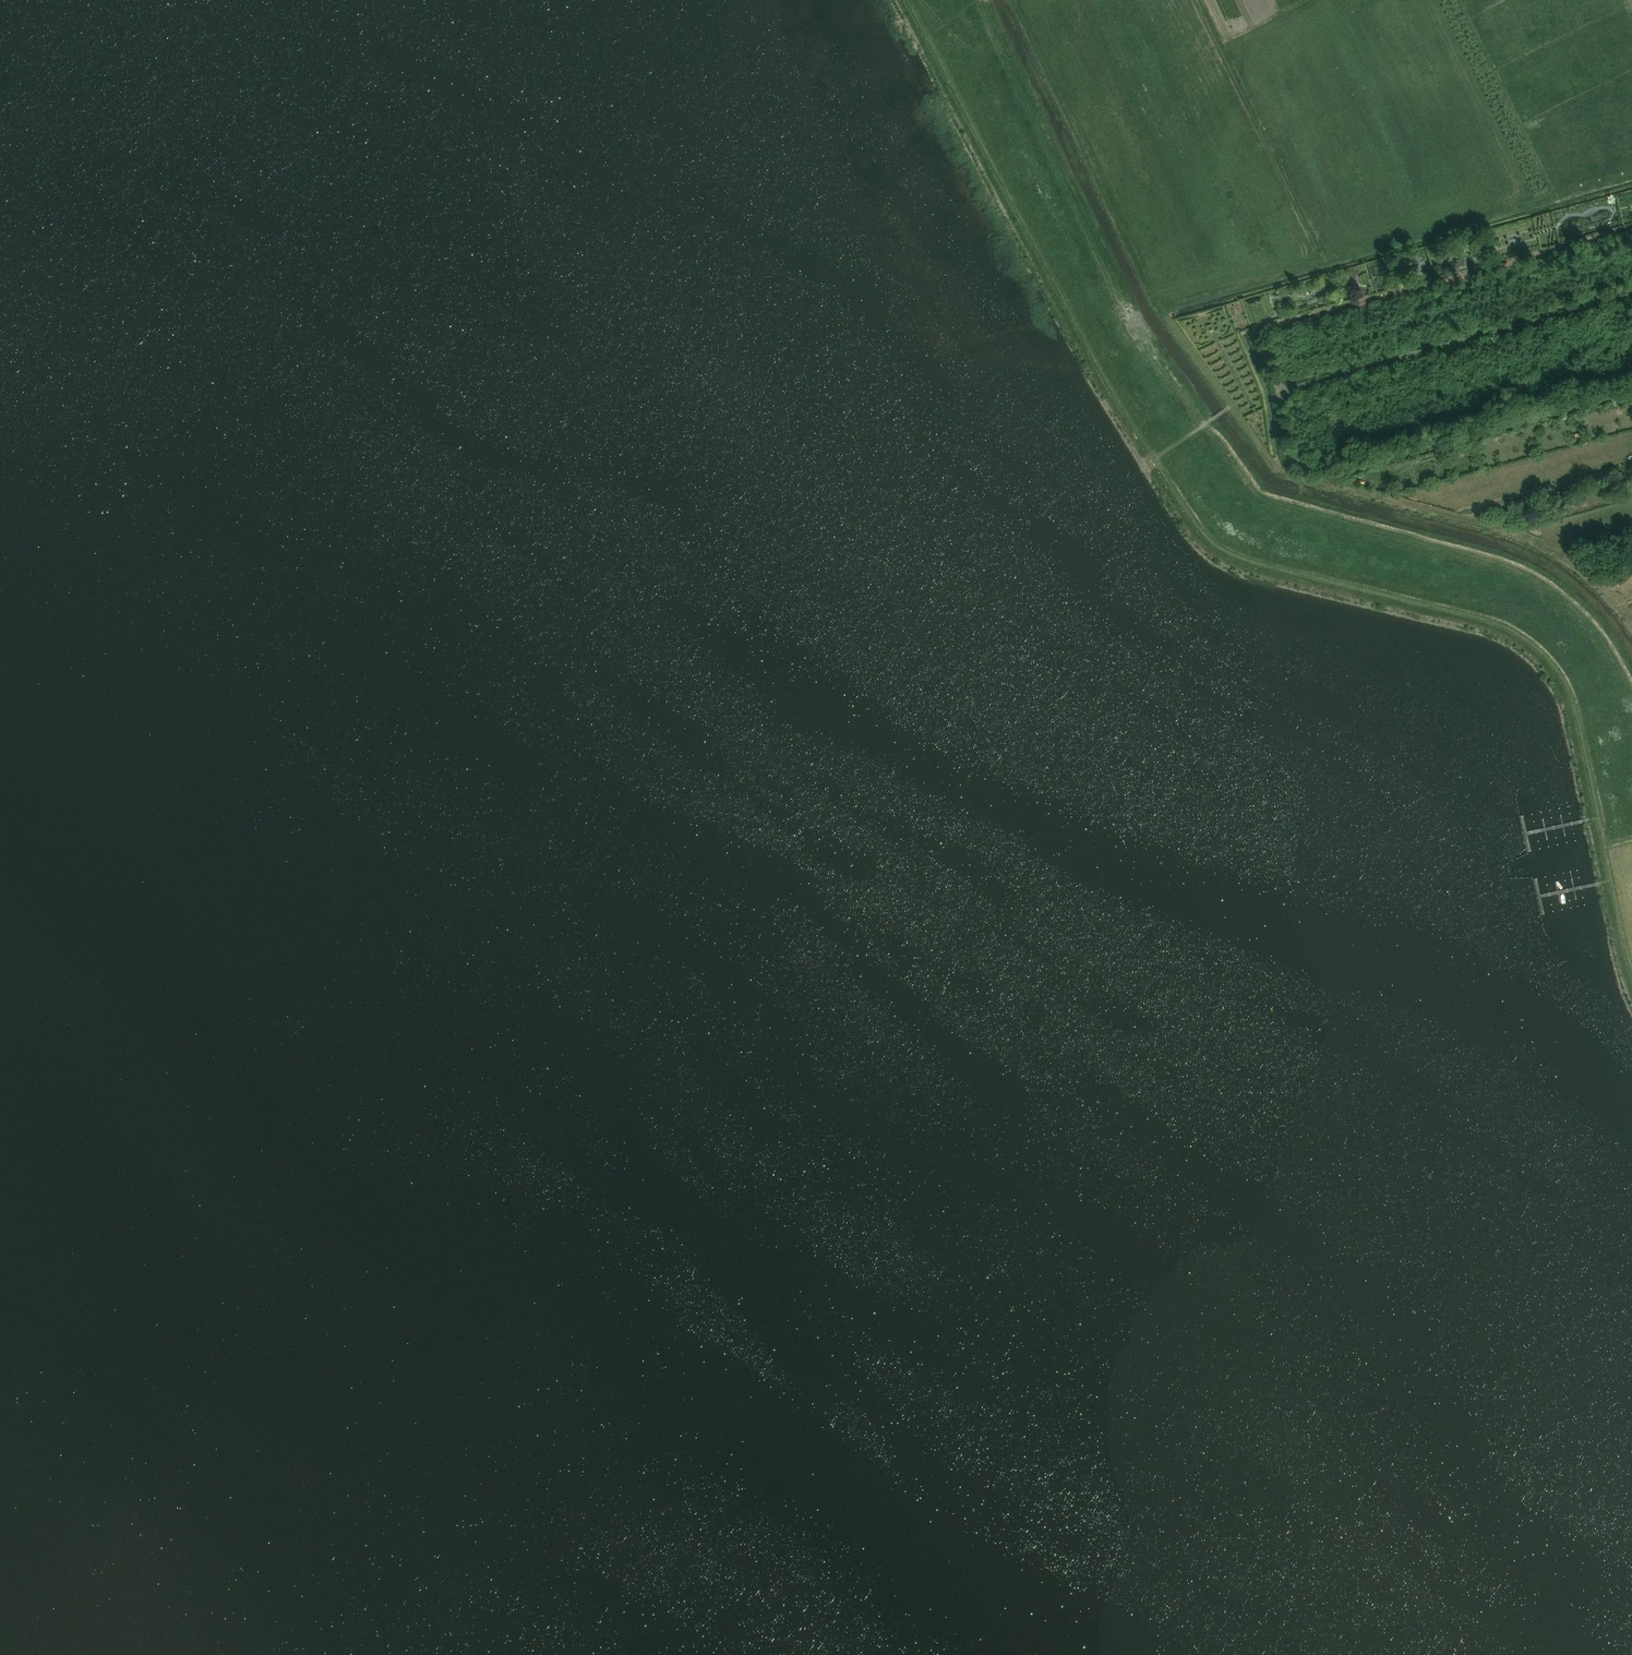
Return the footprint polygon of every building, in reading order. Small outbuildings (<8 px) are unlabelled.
[(1465,260),(1457,262),(1460,271),(1468,269),(1465,260)]
